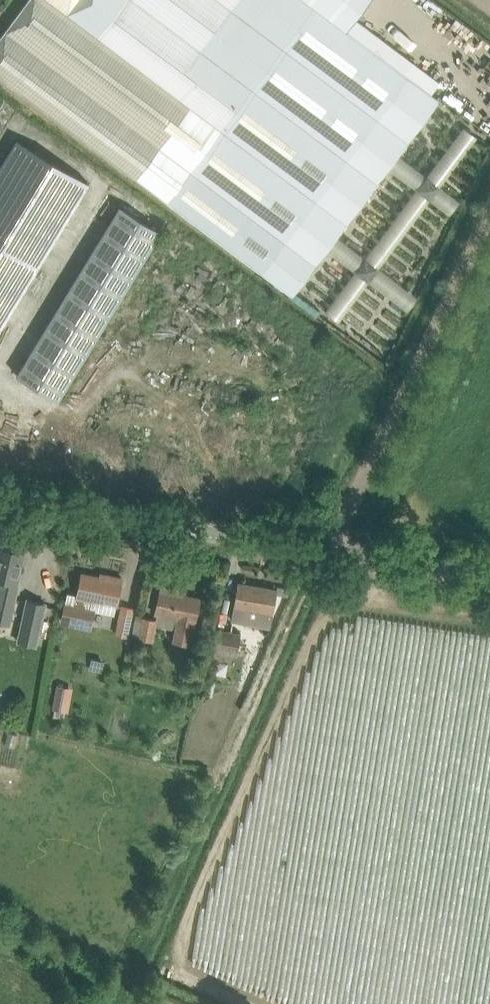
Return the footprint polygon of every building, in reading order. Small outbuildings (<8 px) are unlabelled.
[(0,36),(0,76),(168,201),(263,272),(291,293),(326,246),(335,234),(388,165),(397,152),(438,98),(431,93),(409,76),(345,28),(353,16),(333,0),(27,0),(0,36)] [(0,170),(0,327),(89,181),(19,139),(0,170)] [(162,230),(121,205),(18,375),(58,400),(162,230)] [(20,570),(25,550),(0,545),(0,579),(1,579),(0,582),(0,621),(8,623),(17,582),(18,582),(20,570)] [(68,592),(64,612),(61,621),(91,628),(95,610),(93,609),(95,599),(118,604),(124,577),(108,574),(107,578),(83,572),(78,595),(68,592)] [(231,619),(250,623),(269,626),(276,588),(238,581),(231,619)] [(162,585),(156,612),(178,617),(174,639),(191,643),(201,598),(175,592),(176,589),(162,585)] [(28,597),(18,642),(36,646),(46,601),(28,597)] [(122,607),(117,634),(128,636),(133,609),(122,607)] [(136,616),(132,635),(145,638),(152,640),(156,623),(156,620),(136,616)] [(216,628),(212,652),(227,654),(227,653),(237,655),(241,632),(216,628)] [(92,658),(90,667),(103,669),(104,661),(92,658)] [(206,678),(203,694),(213,695),(216,680),(206,678)] [(55,709),(54,717),(65,719),(66,711),(69,712),(74,687),(58,684),(53,709),(55,709)]
